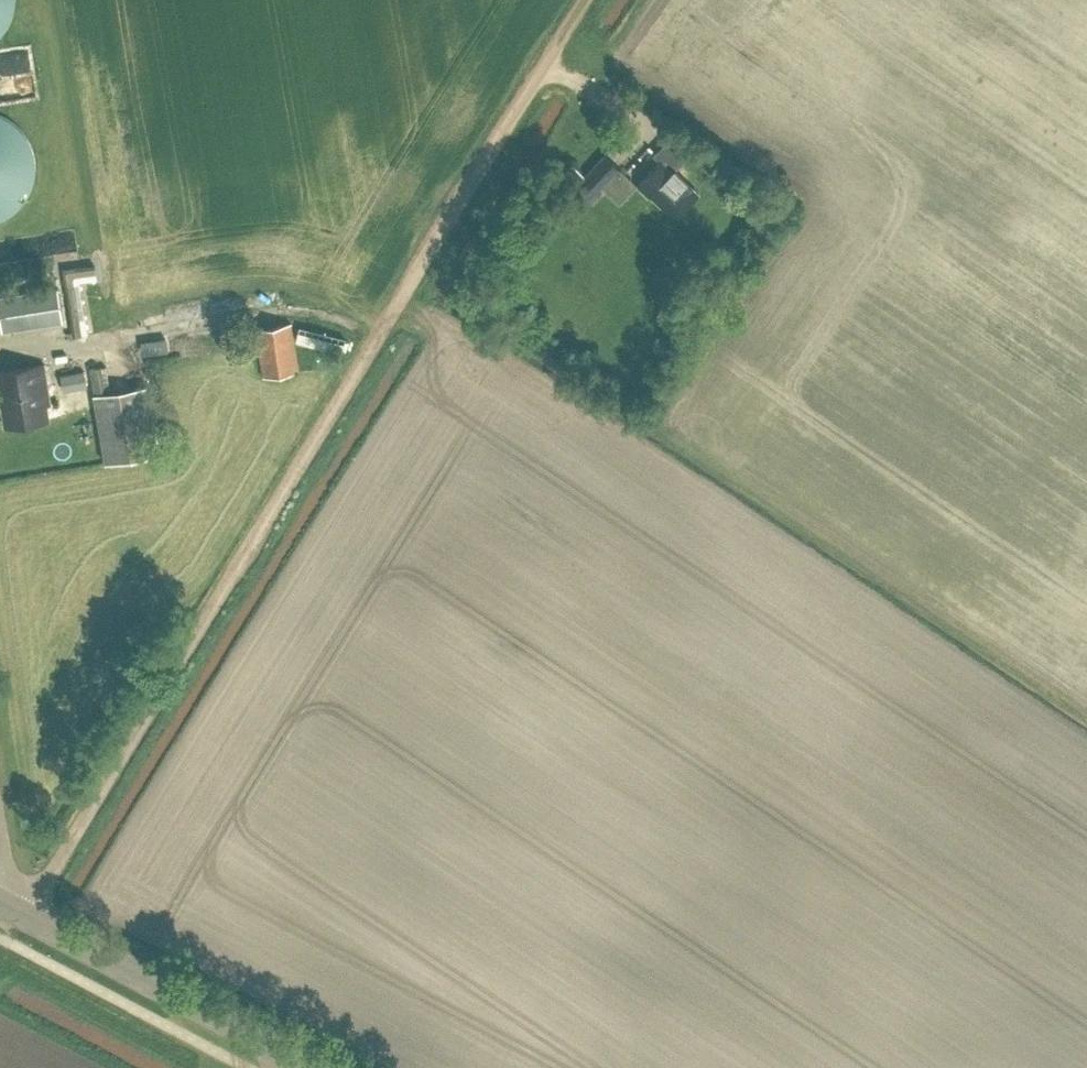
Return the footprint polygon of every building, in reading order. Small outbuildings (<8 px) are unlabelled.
[(0,113),(0,209),(33,196),(0,113)] [(675,220),(700,192),(676,170),(687,158),(669,141),(655,157),(660,162),(636,188),(648,198),(650,197),(675,220)] [(619,203),(638,183),(603,151),(571,186),(589,203),(603,188),(619,203)] [(64,267),(68,330),(86,329),(82,266),(64,267)] [(4,330),(64,321),(59,287),(0,296),(0,306),(4,330)] [(264,376),(300,370),(292,322),(256,328),(255,328),(264,376)] [(48,403),(51,403),(51,402),(45,364),(0,370),(0,405),(3,405),(6,426),(50,419),(48,403)] [(83,370),(70,373),(73,388),(86,385),(83,370)] [(105,461),(158,452),(147,383),(94,392),(105,461)]
